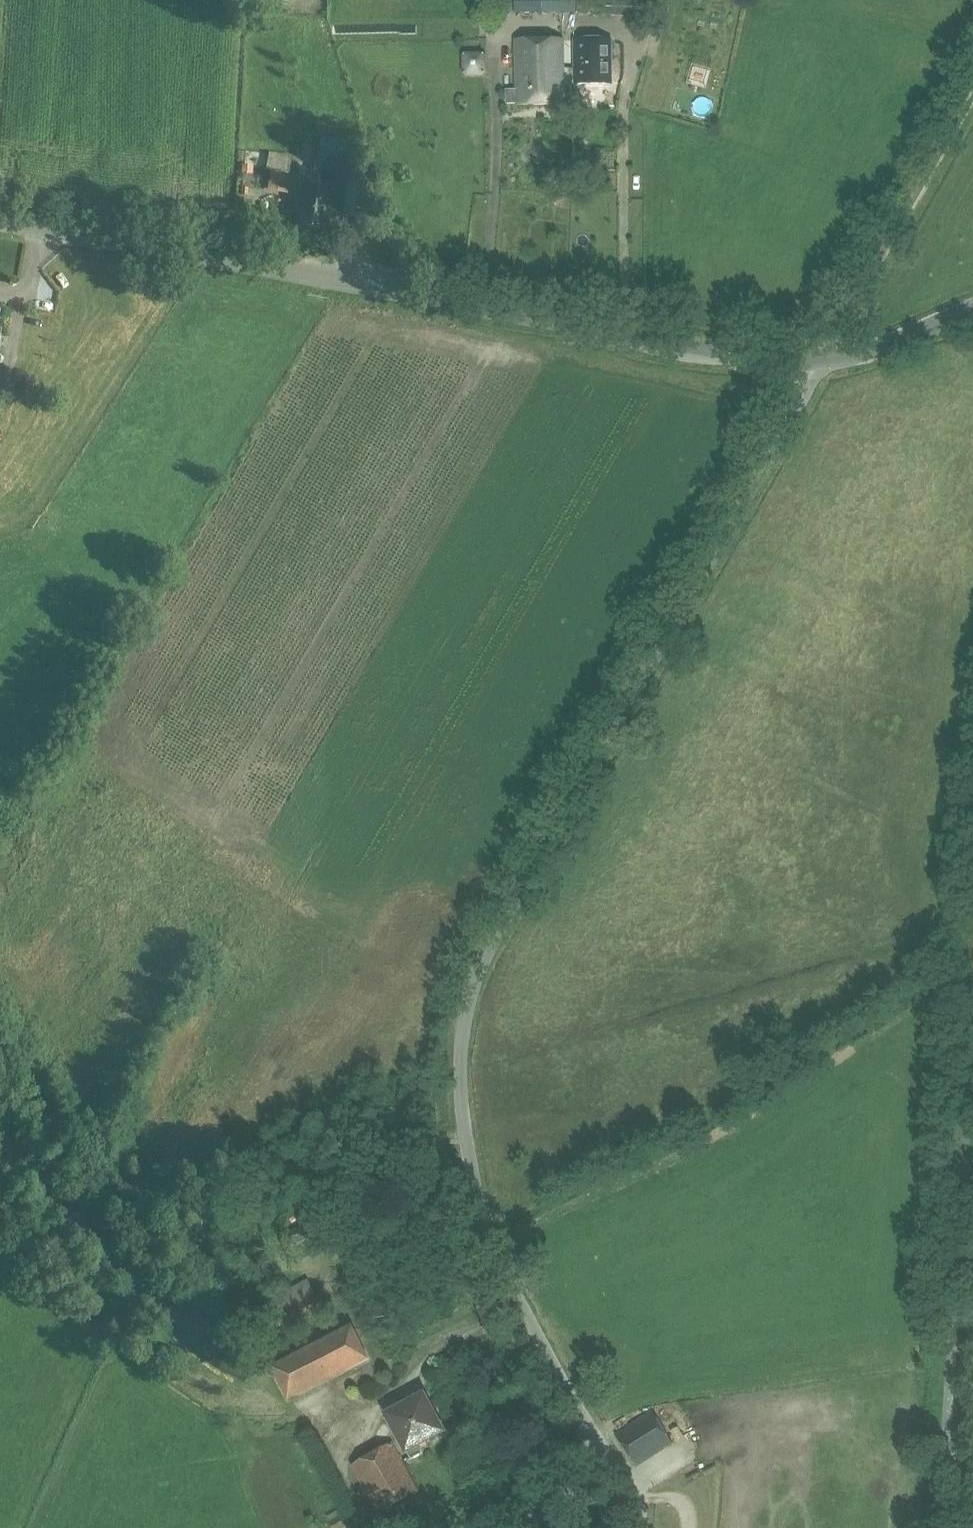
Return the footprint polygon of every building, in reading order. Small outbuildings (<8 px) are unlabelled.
[(575,13),(575,0),(514,0),(514,13),(575,13)] [(576,82),(576,84),(611,83),(611,38),(574,39),(575,67),(562,67),(562,39),(516,40),(517,105),(563,104),(563,82),(576,82)] [(473,43),(472,66),(487,66),(488,43),(473,43)] [(320,139),(315,173),(339,177),(344,143),(320,139)] [(288,191),(293,159),(273,155),(268,188),(288,191)] [(303,184),(297,224),(328,229),(329,220),(343,222),(344,217),(366,220),(372,179),(347,176),(343,200),(333,199),(334,189),(303,184)] [(288,1247),(309,1238),(303,1224),(282,1234),(288,1247)] [(282,1335),(283,1337),(326,1314),(325,1312),(323,1307),(325,1306),(320,1295),(317,1297),(309,1281),(265,1301),(282,1335)] [(287,1402),(369,1360),(352,1324),(349,1325),(270,1366),(287,1402)] [(444,1431),(424,1393),(385,1414),(405,1451),(406,1451),(410,1459),(422,1453),(417,1445),(444,1431)] [(671,1443),(652,1412),(616,1436),(636,1466),(671,1443)] [(392,1442),(350,1465),(377,1515),(419,1491),(392,1442)] [(350,1525),(342,1511),(327,1520),(331,1527),(345,1527),(350,1525)]
